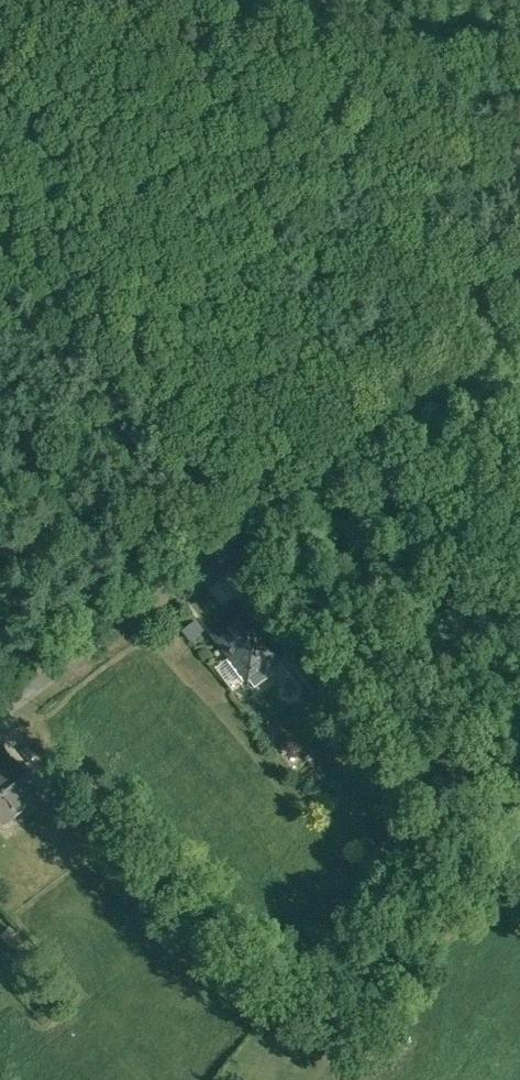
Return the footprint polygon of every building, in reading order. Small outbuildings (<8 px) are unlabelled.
[(248,613),(216,637),(232,658),(230,660),(246,681),(248,680),(249,681),(250,680),(256,688),(271,677),(265,669),(281,657),(248,613)] [(0,774),(0,821),(37,794),(14,763),(0,774)]
